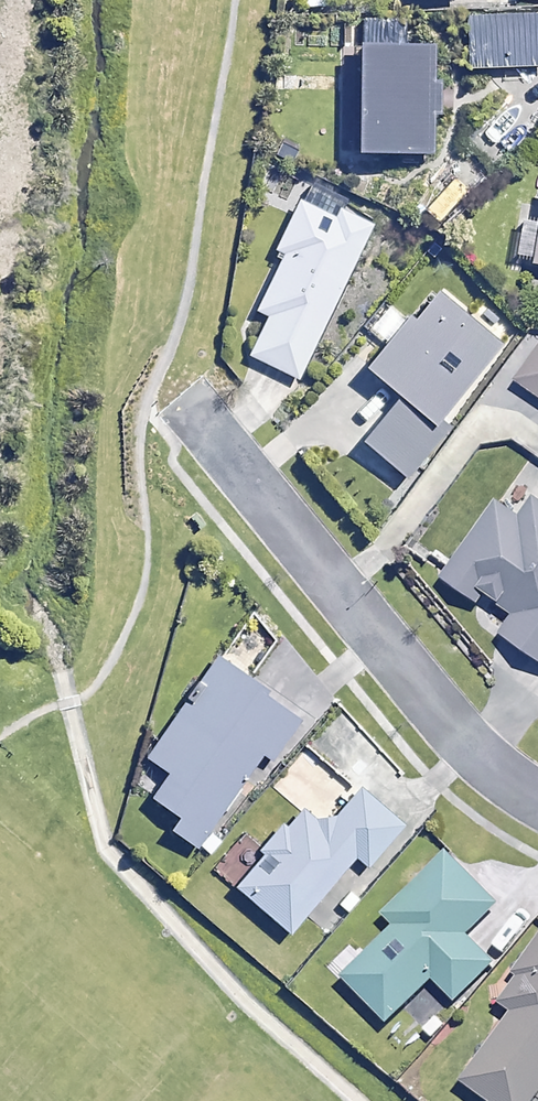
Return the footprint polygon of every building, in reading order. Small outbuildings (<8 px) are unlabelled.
[(431,76),(432,42),(357,41),(354,147),(430,149),(431,110),(437,110),(438,76),(431,76)] [(467,189),(453,176),(423,208),(436,220),(467,189)] [(336,217),(298,199),(275,247),(285,252),(258,308),(269,313),(249,354),(299,378),(373,226),(339,210),(336,217)] [(507,352),(440,292),(372,367),(408,399),(439,427),(507,352)] [(515,379),(537,395),(537,345),(515,379)] [(403,467),(439,427),(408,399),(372,439),(403,467)] [(451,574),(485,600),(493,589),(521,610),(506,629),(537,654),(537,504),(528,516),(508,501),(451,574)] [(279,636),(244,612),(217,651),(145,754),(165,768),(147,793),(175,812),(166,824),(196,845),(261,752),(272,759),(299,719),(247,683),(279,636)] [(264,851),(233,884),(289,935),(361,855),(372,864),(412,820),(363,777),(322,821),(301,802),(260,848),(264,851)] [(397,918),(343,974),(388,1017),(431,973),(454,996),(494,954),(466,927),(494,897),(445,850),(387,909),(397,918)] [(500,1100),(524,1100),(537,1083),(537,933),(513,966),(522,973),(504,997),(516,1005),(464,1074),(500,1100)]
